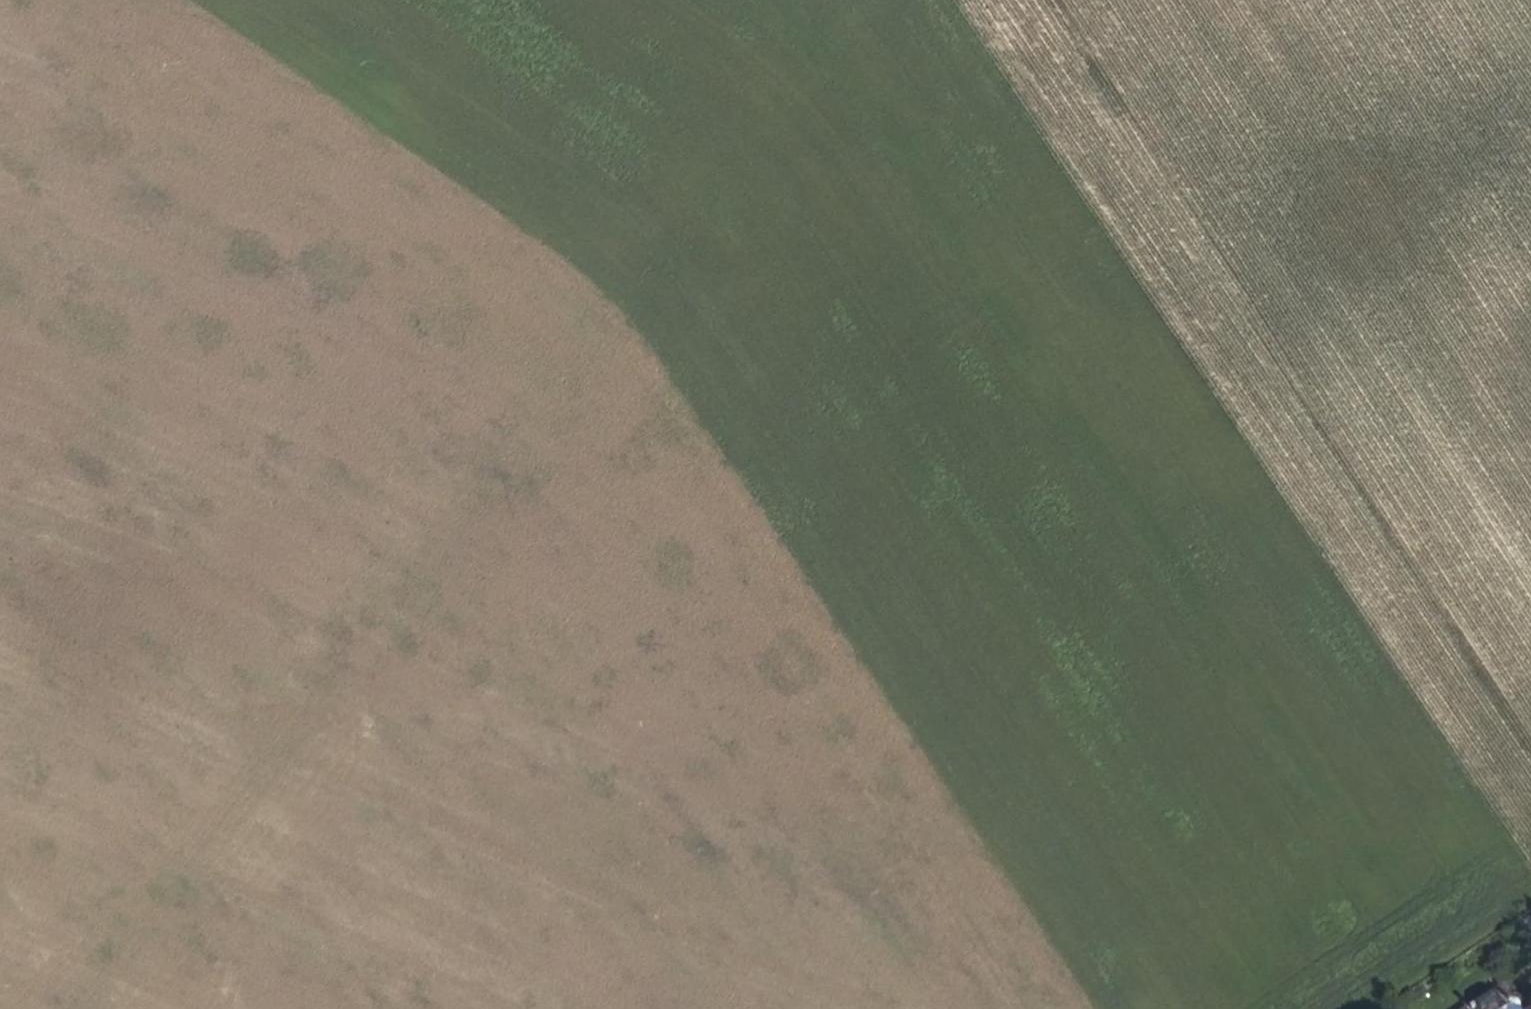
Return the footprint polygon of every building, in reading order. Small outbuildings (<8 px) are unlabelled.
[(1459,997),(1440,1008),(1467,1008),(1459,997)]
